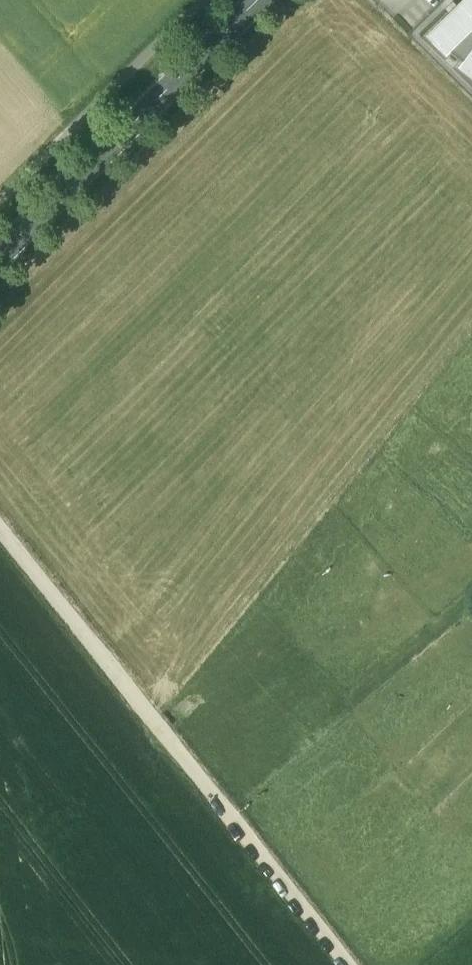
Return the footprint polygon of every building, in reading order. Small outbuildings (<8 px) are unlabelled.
[(426,35),(446,56),(449,52),(461,62),(457,67),(471,78),(471,0),(462,0),(426,35)]
